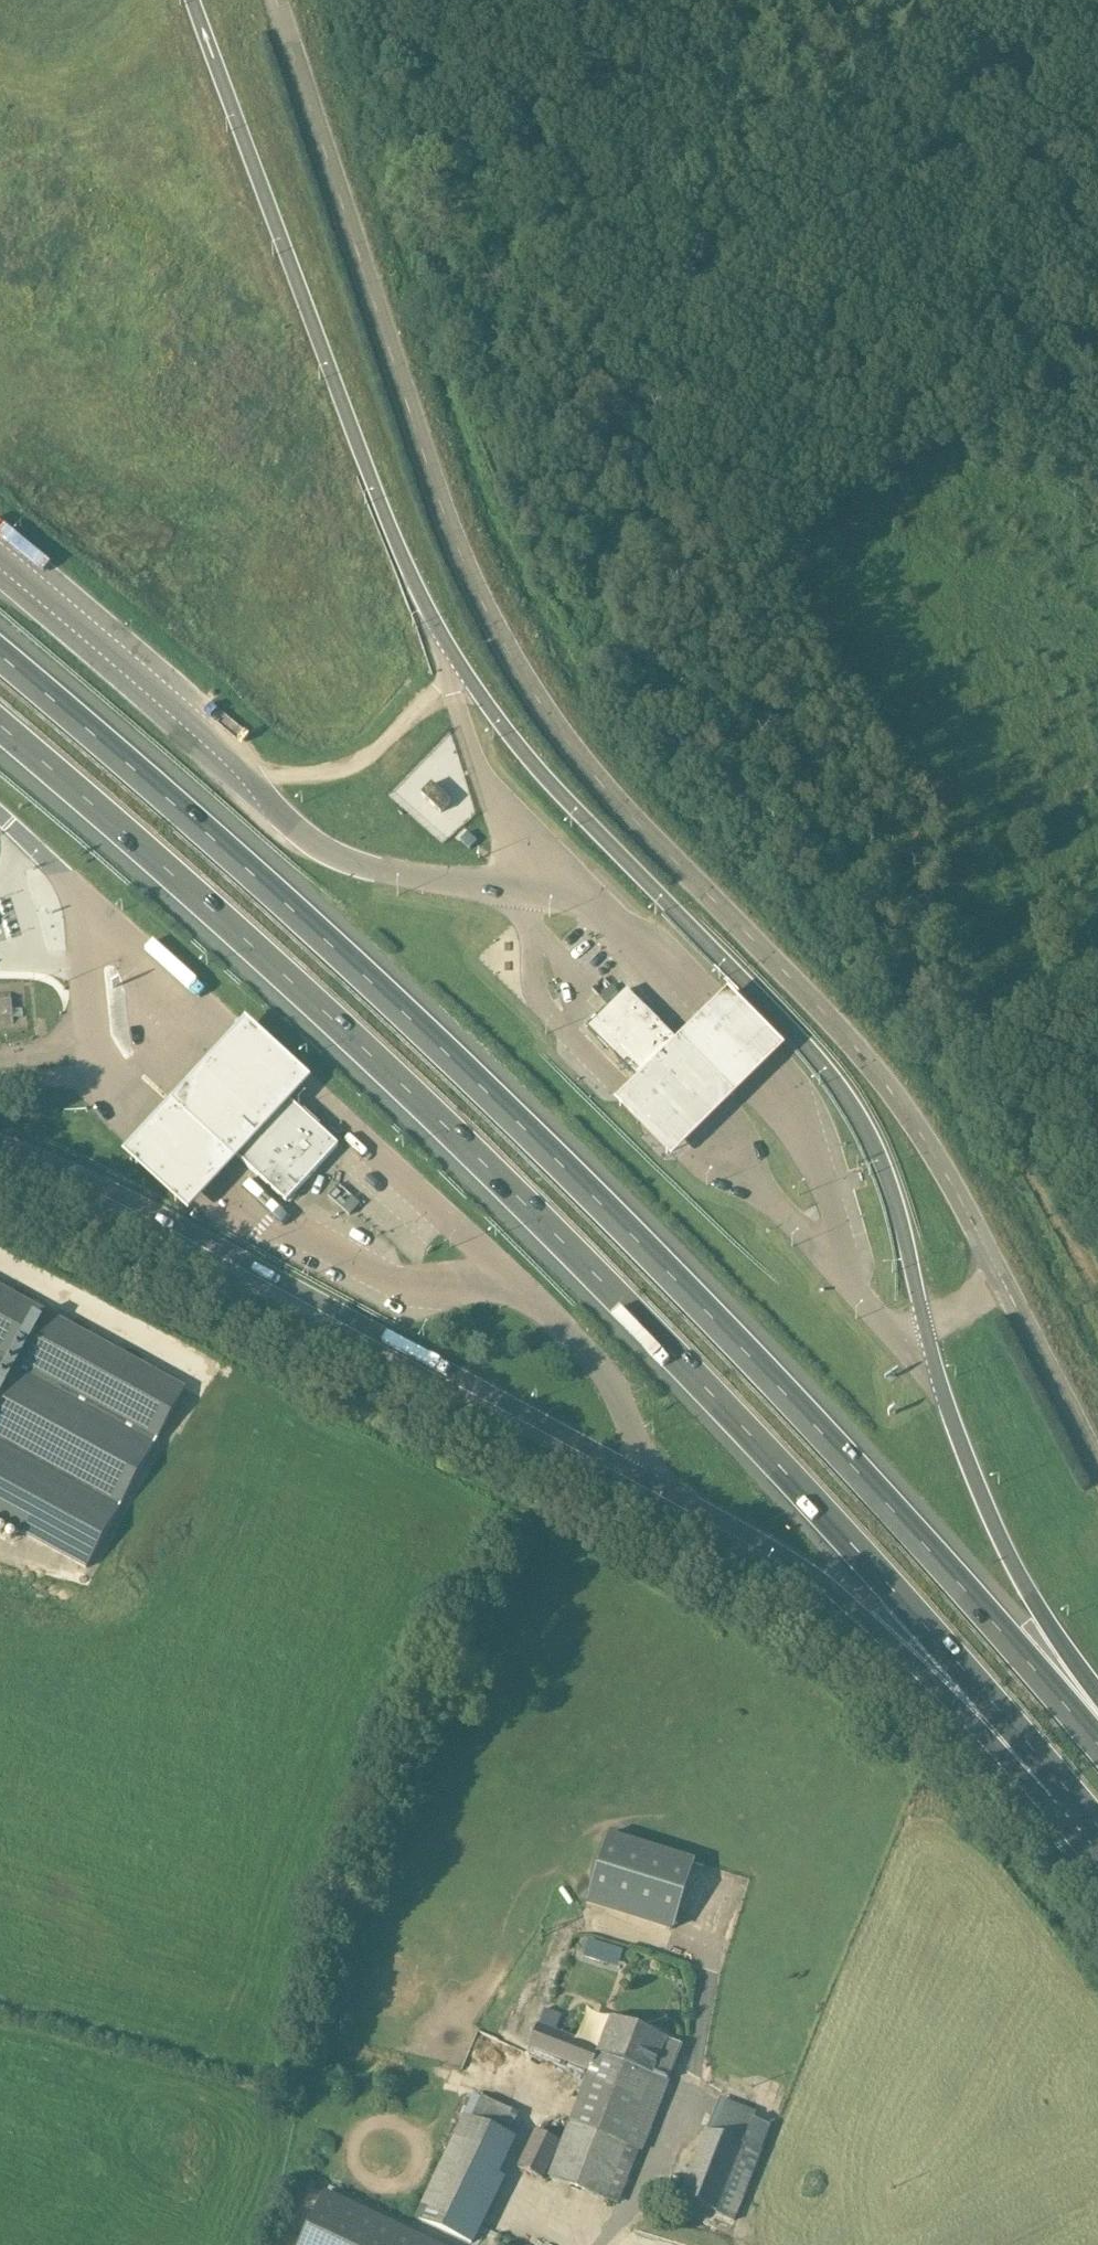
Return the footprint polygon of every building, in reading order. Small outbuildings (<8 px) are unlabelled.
[(2,533),(9,522),(0,516),(0,532),(2,533)] [(441,813),(451,803),(432,786),(423,796),(441,813)] [(677,1042),(626,991),(621,996),(587,1030),(614,1057),(622,1049),(648,1076),(680,1045),(677,1042)] [(681,1039),(614,1105),(669,1161),(734,1098),(737,1095),(783,1050),(727,994),(681,1039)] [(9,1014),(8,1005),(4,1006),(2,996),(0,997),(0,1016),(9,1014)] [(240,1022),(116,1155),(182,1216),(237,1158),(289,1102),(306,1084),(240,1022)] [(237,1158),(290,1207),(341,1150),(289,1102),(237,1158)] [(2,1536),(1,1537),(60,1569),(67,1556),(87,1567),(186,1386),(140,1360),(142,1355),(127,1347),(124,1352),(86,1332),(89,1326),(74,1318),(71,1324),(30,1301),(33,1296),(15,1286),(11,1292),(0,1285),(0,1535),(2,1536)] [(590,1906),(684,1929),(702,1857),(608,1834),(590,1906)] [(584,1958),(619,1970),(625,1950),(590,1938),(584,1958)] [(677,2045),(613,2021),(585,2095),(649,2119),(677,2045)] [(649,2119),(585,2095),(554,2177),(618,2201),(649,2119)] [(480,2096),(419,2217),(464,2240),(514,2141),(504,2137),(516,2115),(480,2096)] [(757,2117),(759,2110),(721,2097),(685,2200),(740,2219),(773,2123),(757,2117)] [(326,2196),(305,2240),(315,2244),(428,2244),(326,2196)]
